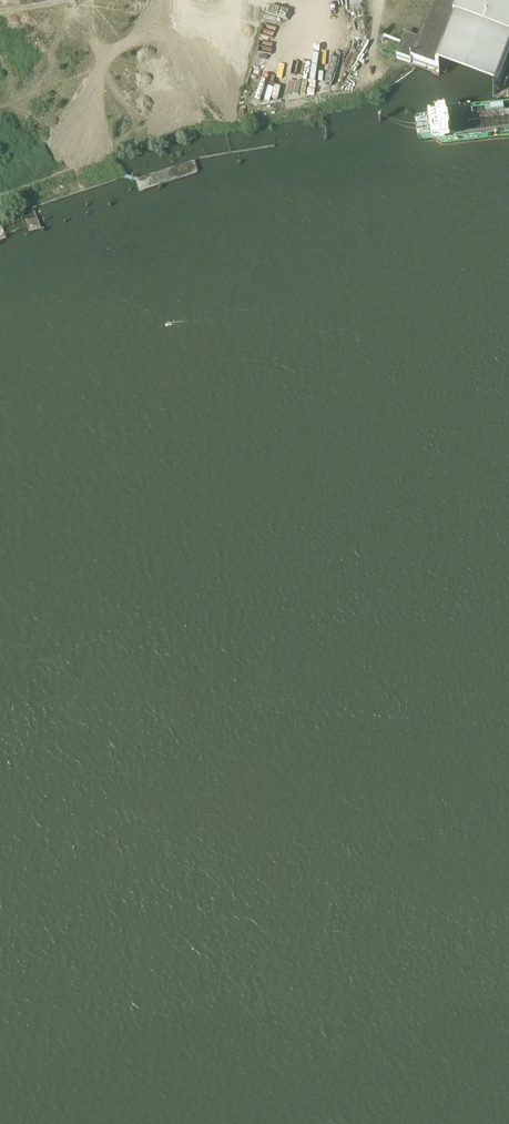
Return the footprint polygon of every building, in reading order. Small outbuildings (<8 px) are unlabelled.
[(420,36),(406,31),(396,58),(410,64),(411,61),(440,73),(439,75),(494,96),(495,93),(496,94),(508,61),(508,0),(434,0),(420,36)]
